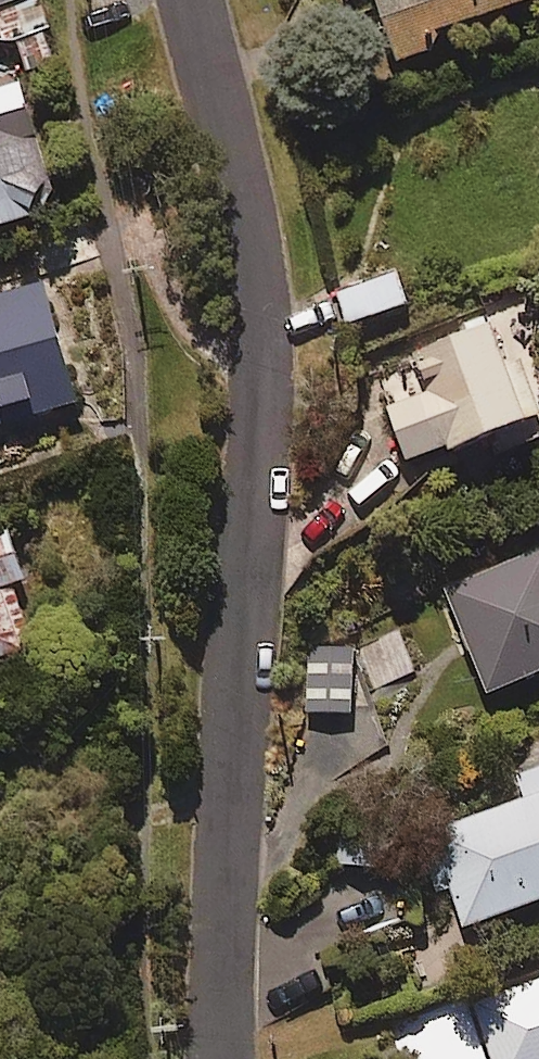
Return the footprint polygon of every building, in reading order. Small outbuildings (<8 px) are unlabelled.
[(14,35),(26,66),(51,57),(39,25),(48,22),(40,0),(0,0),(0,40),(14,35)] [(399,52),(438,39),(433,25),(508,0),(382,0),(399,52)] [(19,75),(0,81),(0,217),(37,207),(31,187),(50,181),(19,75)] [(408,294),(387,261),(335,295),(356,328),(408,294)] [(77,401),(45,278),(0,290),(0,421),(77,401)] [(435,384),(440,396),(389,415),(409,467),(529,422),(495,334),(414,365),(423,388),(435,384)] [(8,528),(0,531),(0,652),(33,639),(10,578),(24,573),(8,528)] [(444,583),(489,689),(538,668),(538,542),(444,583)] [(354,648),(308,646),(304,711),(351,714),(354,648)] [(429,831),(437,850),(424,855),(437,889),(450,884),(465,922),(538,893),(538,765),(516,773),(524,794),(429,831)] [(468,1000),(491,1058),(538,1058),(538,973),(468,1000)]
